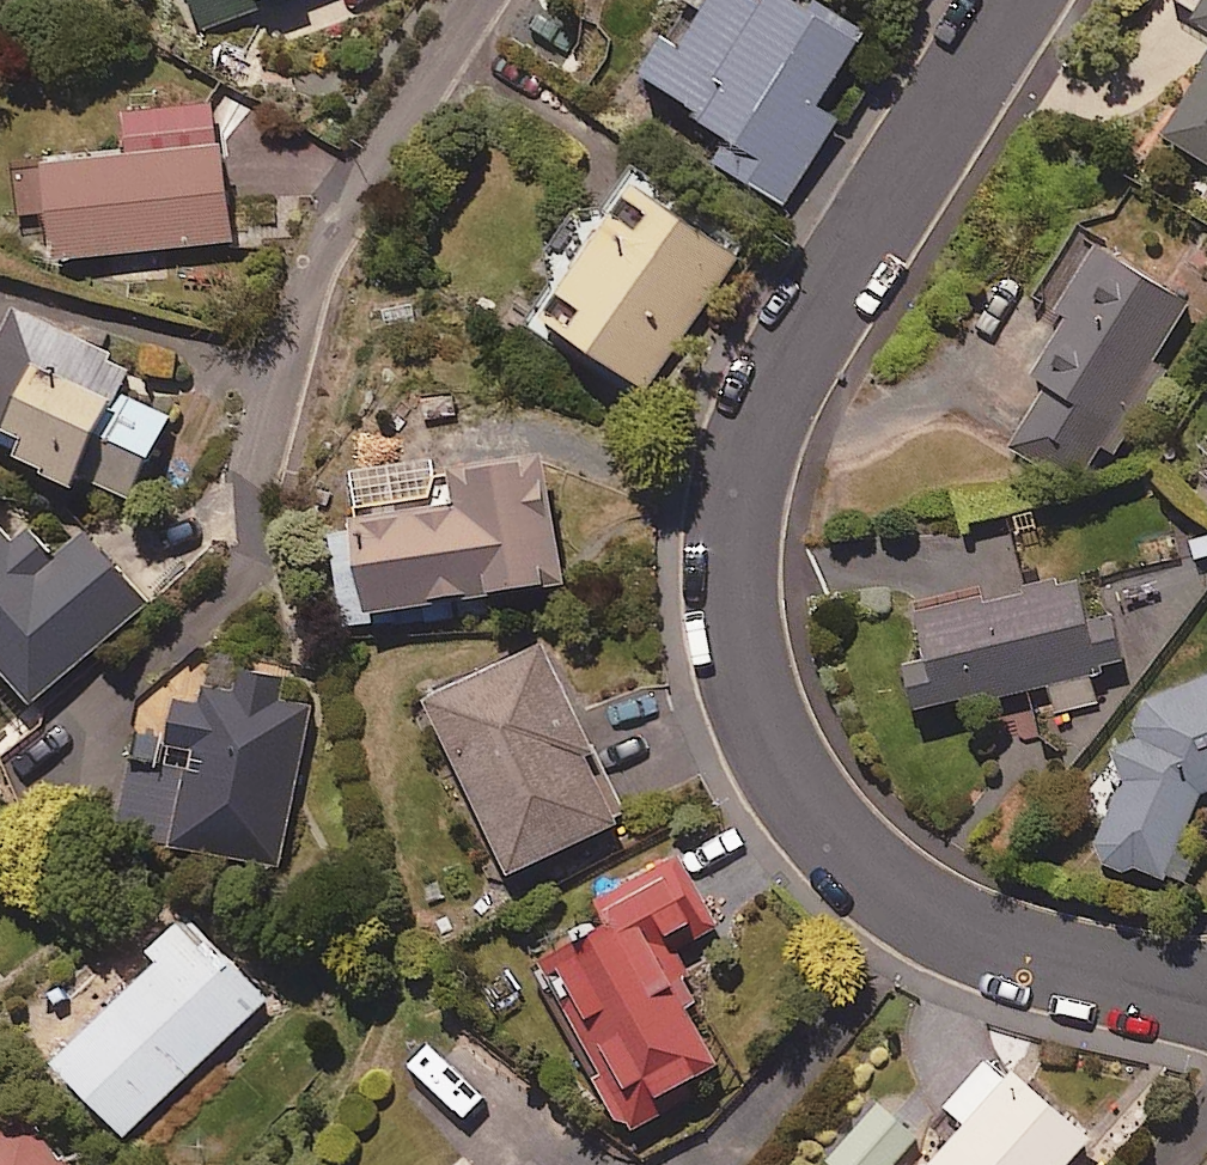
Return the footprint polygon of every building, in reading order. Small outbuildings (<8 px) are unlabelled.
[(203,28),(281,0),(193,0),(203,28)] [(822,0),(692,0),(648,69),(734,125),(713,157),(784,202),(842,112),(820,97),(865,28),(822,0)] [(1198,9),(1206,14),(1206,0),(1204,0),(1198,9)] [(1162,135),(1206,163),(1206,63),(1162,135)] [(220,96),(124,106),(129,148),(26,159),(32,209),(37,257),(235,236),(220,96)] [(749,243),(641,164),(529,317),(637,396),(749,243)] [(1088,473),(1193,293),(1089,232),(1049,301),(1077,317),(1042,377),(1051,382),(1021,433),(1088,473)] [(18,300),(0,336),(0,439),(125,501),(168,412),(117,387),(133,356),(18,300)] [(564,576),(545,441),(352,468),(360,525),(331,530),(344,625),(401,617),(398,599),(564,576)] [(1196,473),(1206,482),(1206,459),(1196,473)] [(0,519),(0,658),(34,698),(150,599),(86,524),(55,551),(31,523),(15,536),(0,519)] [(1091,616),(1085,575),(922,601),(929,651),(911,654),(919,701),(1051,680),(1056,710),(1098,703),(1092,668),(1126,663),(1118,612),(1091,616)] [(598,743),(547,634),(428,689),(511,866),(623,814),(591,746),(598,743)] [(131,751),(117,829),(285,860),(314,704),(284,698),(288,673),(239,664),(235,681),(182,671),(166,758),(131,751)] [(1148,699),(1120,752),(1127,768),(1096,848),(1180,881),(1206,789),(1206,674),(1148,699)] [(608,920),(542,953),(628,1127),(691,1096),(683,1080),(721,1061),(658,934),(699,914),(671,858),(596,895),(608,920)] [(70,1075),(123,1133),(271,997),(189,907),(146,947),(158,960),(64,1046),(82,1065),(70,1075)] [(997,1047),(951,1099),(970,1117),(927,1164),(1065,1164),(1094,1133),(997,1047)] [(19,1095),(0,1111),(0,1164),(77,1164),(19,1095)] [(878,1105),(830,1158),(839,1164),(893,1164),(916,1139),(878,1105)] [(1191,1164),(1206,1164),(1206,1146),(1191,1164)] [(469,1150),(452,1164),(482,1164),(469,1150)]
